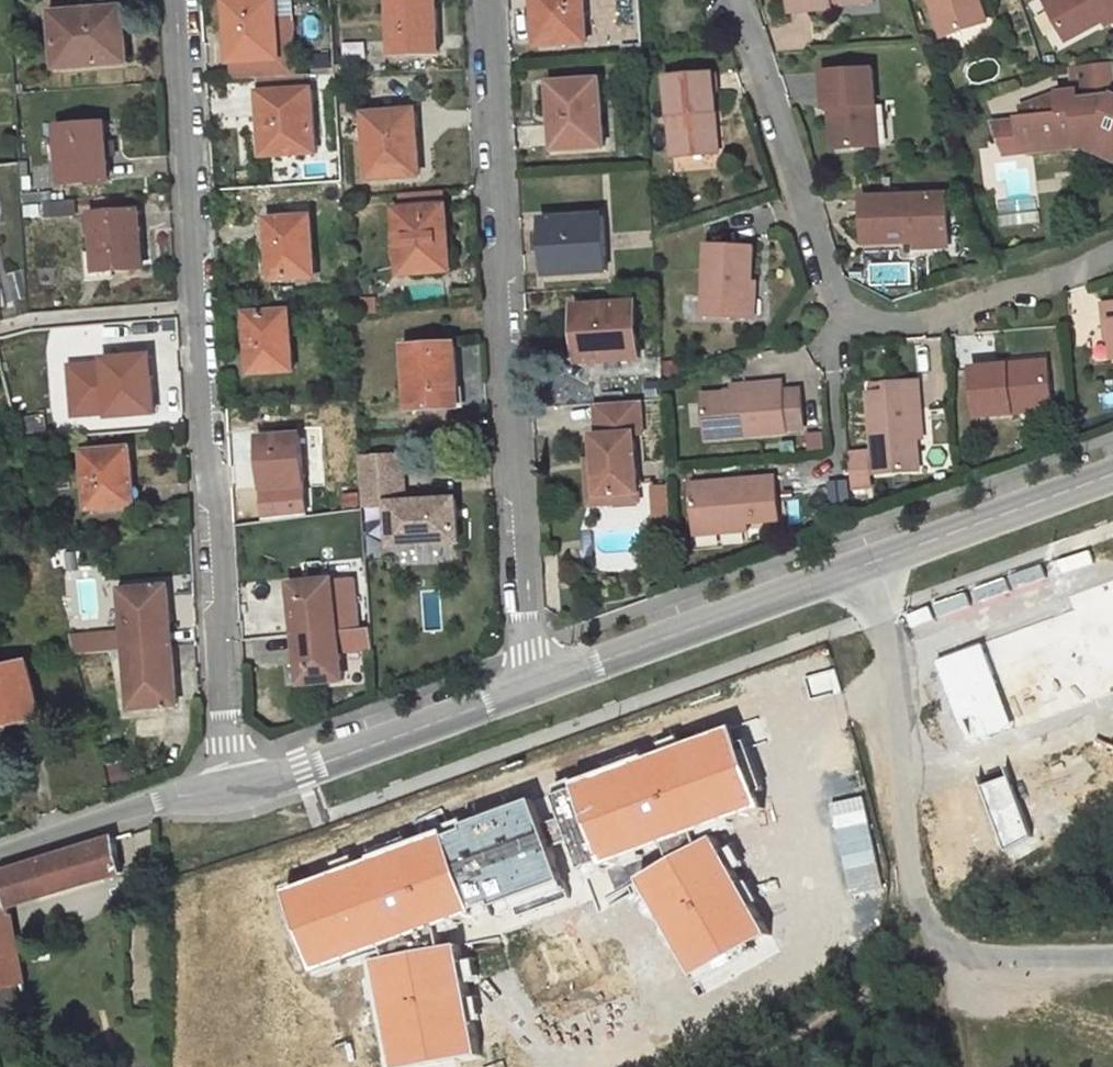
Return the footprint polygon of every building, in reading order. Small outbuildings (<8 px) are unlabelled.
[(234,0),(227,1),(229,40),(236,39),(234,0)] [(234,0),(236,39),(229,40),(231,62),(237,61),(239,77),(280,74),(279,58),(281,58),(281,55),(278,0),(239,0),(234,0)] [(433,52),(433,32),(438,32),(436,0),(391,0),(392,52),(433,52)] [(584,0),(539,0),(539,3),(535,4),(537,43),(587,40),(584,0)] [(789,15),(833,11),(832,1),(847,0),(788,0),(789,15)] [(874,8),(873,0),(847,0),(832,1),(833,11),(874,8)] [(944,35),(952,32),(941,0),(932,0),(944,35)] [(952,32),(987,19),(981,0),(941,0),(952,32)] [(1112,18),(1112,0),(1065,0),(1066,2),(1053,10),(1072,43),(1108,21),(1112,18)] [(127,62),(123,6),(52,11),(55,67),(127,62)] [(1054,50),(1068,42),(1050,11),(1036,19),(1054,50)] [(279,58),(280,74),(298,74),(297,54),(281,55),(281,58),(279,58)] [(237,61),(231,62),(232,77),(239,77),(237,61)] [(1111,62),(1075,66),(1079,92),(1055,95),(1024,107),(1026,117),(1028,122),(1022,124),(1025,145),(1080,139),(1080,144),(1080,146),(1094,145),(1095,148),(1112,155),(1112,78),(1111,62)] [(828,75),(830,111),(841,110),(843,151),(881,147),(876,71),(828,75)] [(666,77),(669,158),(709,156),(707,114),(715,114),(713,76),(666,77)] [(556,146),(606,143),(601,77),(571,79),(572,93),(551,95),(556,146)] [(572,93),(571,79),(550,81),(551,95),(572,93)] [(318,151),(315,89),(262,92),(264,128),(271,128),(272,153),(318,151)] [(843,151),(841,110),(830,111),(832,152),(843,151)] [(419,174),(415,111),(368,114),(373,177),(419,174)] [(717,156),(715,114),(707,114),(709,156),(717,156)] [(1003,121),(1008,153),(1080,144),(1080,139),(1025,145),(1022,124),(1028,122),(1026,117),(1003,121)] [(108,120),(99,121),(101,158),(110,157),(108,120)] [(57,125),(61,182),(111,178),(110,157),(101,158),(99,121),(57,125)] [(868,242),(953,239),(951,194),(866,197),(868,242)] [(285,201),(287,219),(311,217),(310,200),(285,201)] [(449,269),(445,206),(399,209),(404,272),(449,269)] [(138,209),(91,213),(95,269),(135,266),(131,227),(139,227),(138,209)] [(607,269),(605,214),(548,218),(550,240),(543,241),(545,272),(607,269)] [(287,219),(271,220),(274,276),(314,273),(311,217),(287,219)] [(139,227),(131,227),(135,266),(143,265),(139,227)] [(752,319),(753,283),(754,249),(707,248),(704,317),(752,319)] [(641,355),(638,302),(584,305),(585,328),(577,329),(579,360),(641,355)] [(293,368),(290,309),(248,311),(252,371),(293,368)] [(459,404),(455,341),(408,344),(413,408),(459,404)] [(155,411),(150,355),(103,358),(108,414),(155,411)] [(1008,372),(1049,368),(1048,360),(1008,364),(1008,372)] [(975,414),(1052,408),(1049,368),(1008,372),(1008,364),(971,366),(975,414)] [(868,391),(873,470),(917,467),(915,436),(912,407),(919,406),(917,379),(887,381),(887,389),(868,391)] [(706,437),(786,429),(781,380),(762,381),(762,388),(732,390),(733,390),(702,393),(706,437)] [(732,390),(762,388),(762,381),(732,383),(732,390)] [(644,431),(642,399),(597,401),(599,433),(595,433),(596,457),(598,493),(639,491),(636,432),(644,431)] [(912,407),(915,436),(922,435),(919,406),(912,407)] [(304,483),(301,434),(261,436),(264,486),(304,483)] [(135,503),(130,448),(83,451),(88,507),(135,503)] [(403,454),(361,458),(364,505),(389,503),(393,546),(461,541),(458,497),(407,501),(403,454)] [(596,457),(587,457),(590,502),(640,499),(639,491),(598,493),(596,457)] [(719,521),(748,519),(778,516),(775,475),(691,482),(695,531),(720,529),(719,521)] [(670,509),(656,510),(658,532),(672,531),(670,509)] [(720,529),(749,526),(748,519),(719,521),(720,529)] [(937,660),(972,754),(1112,703),(1112,567),(1070,582),(1079,608),(937,660)] [(292,583),(302,681),(342,676),(338,628),(360,626),(355,577),(292,583)] [(180,702),(169,586),(122,589),(132,706),(180,702)] [(28,660),(0,667),(0,722),(42,711),(28,660)] [(724,723),(564,781),(594,863),(754,804),(724,723)] [(552,878),(523,797),(435,829),(466,910),(552,878)] [(466,910),(435,829),(277,888),(308,970),(466,910)] [(763,930),(710,833),(630,877),(683,974),(763,930)] [(41,897),(124,871),(117,835),(34,861),(41,897)] [(12,905),(41,897),(34,861),(5,871),(12,905)] [(13,914),(12,905),(5,871),(0,872),(0,916),(13,914)] [(31,1005),(13,914),(0,916),(0,1012),(31,1005)] [(449,943),(365,959),(385,1066),(397,1066),(470,1053),(449,943)]
